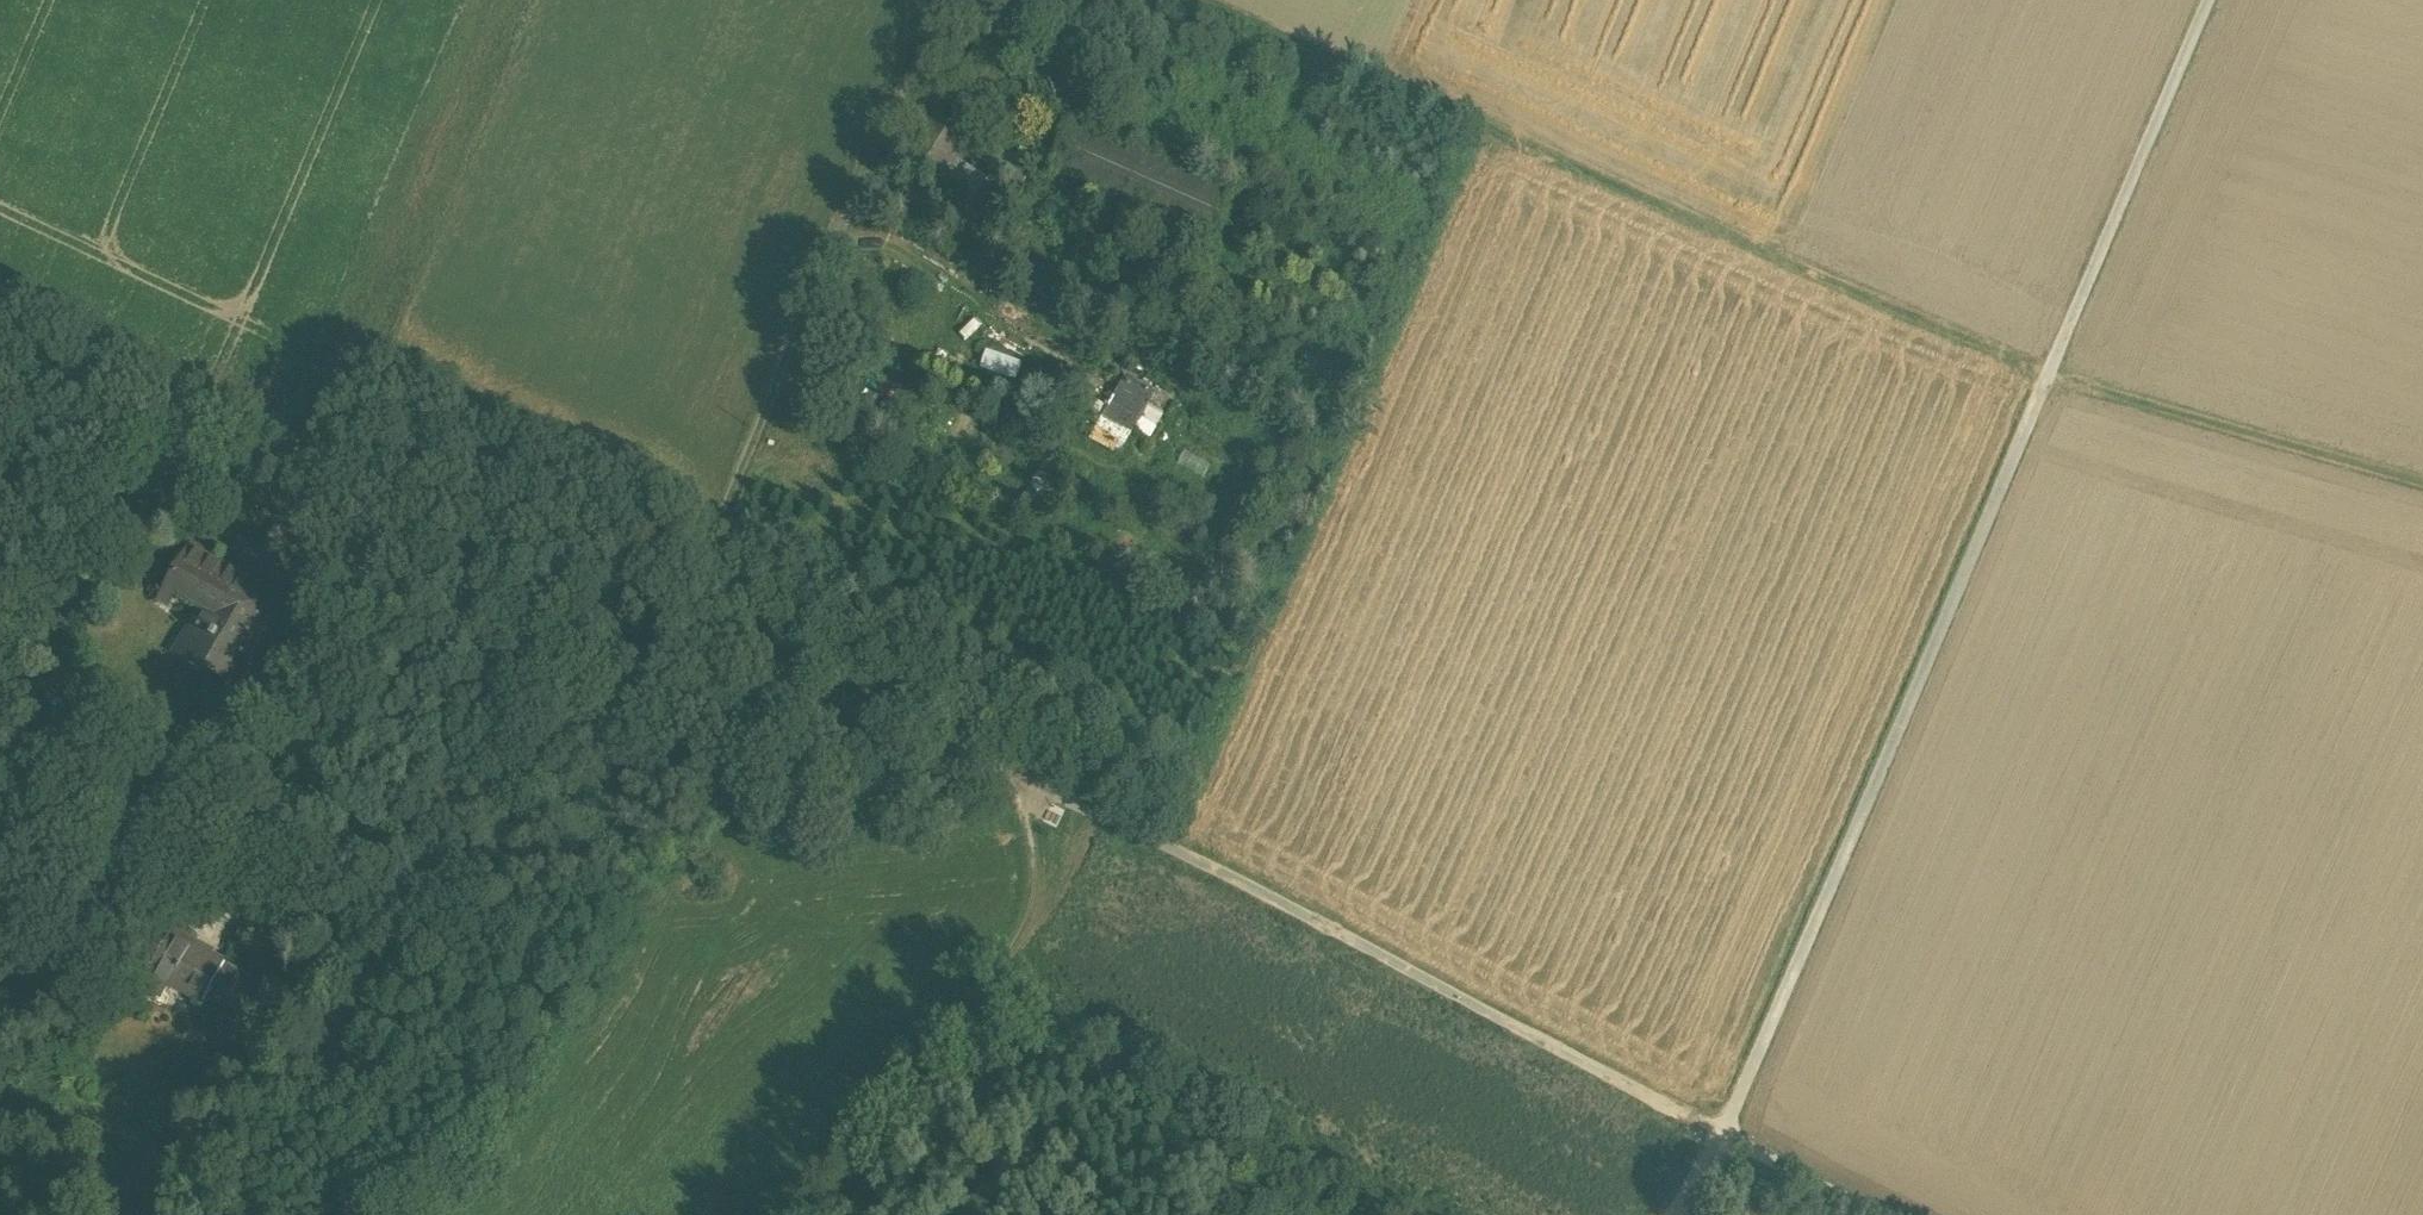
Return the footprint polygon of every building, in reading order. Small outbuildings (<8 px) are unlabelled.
[(966,137),(935,118),(912,156),(942,174),(952,159),(965,138),(966,137)] [(975,174),(952,159),(942,174),(965,189),(972,179),(975,174)] [(980,177),(975,174),(972,179),(977,182),(980,177)] [(986,347),(979,365),(1015,378),(1021,360),(986,347)] [(1150,394),(1127,381),(1095,439),(1117,452),(1150,394)] [(251,584),(191,550),(178,574),(183,577),(172,597),(202,614),(191,634),(198,639),(183,664),(226,688),(237,668),(246,673),(281,611),(247,591),(251,584)] [(280,939),(250,922),(240,939),(271,956),(276,947),(280,939)] [(193,946),(172,935),(164,951),(159,948),(155,954),(160,957),(148,979),(169,990),(203,1008),(211,994),(226,967),(212,959),(215,955),(194,944),(193,946)] [(276,947),(271,955),(275,958),(280,949),(276,947)] [(272,994),(226,967),(211,994),(258,1020),(272,994)] [(169,990),(148,979),(142,991),(162,1002),(169,990)]
